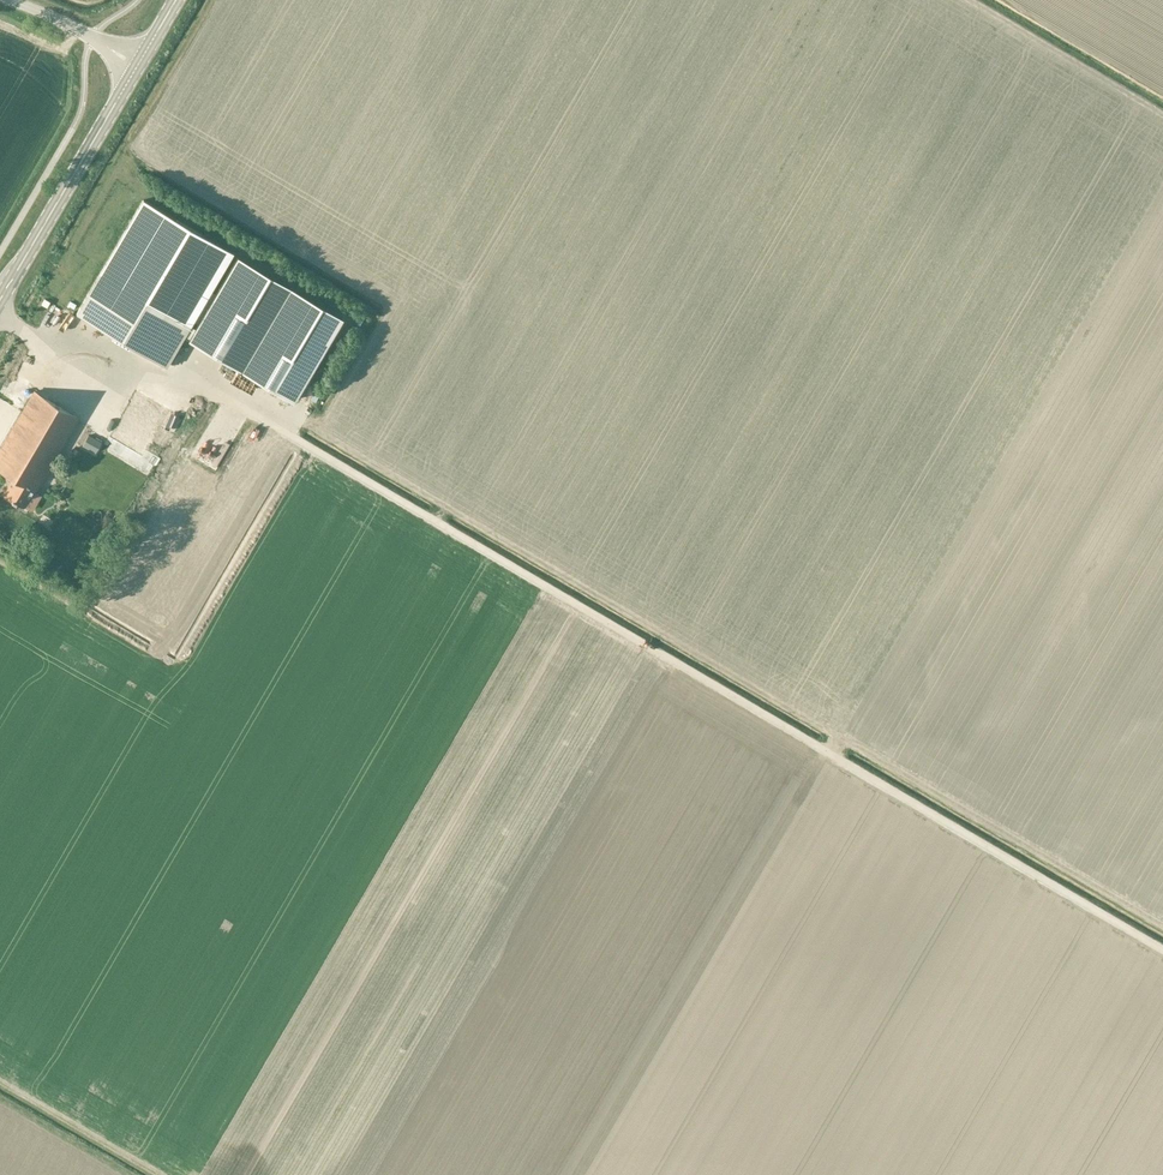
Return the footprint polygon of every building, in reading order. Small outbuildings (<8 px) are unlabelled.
[(184,337),(190,326),(233,253),(143,200),(100,273),(76,314),(166,367),(184,337)] [(293,401),(342,317),(237,256),(194,328),(190,326),(184,337),(293,401)] [(47,307),(50,302),(45,299),(41,304),(47,307)] [(42,319),(49,323),(58,305),(50,301),(42,319)] [(313,373),(321,377),(325,369),(317,365),(313,373)] [(95,449),(85,466),(155,507),(190,528),(239,445),(135,383),(100,442),(95,449)] [(22,385),(18,392),(25,397),(29,390),(22,385)] [(78,418),(34,392),(0,449),(0,469),(13,477),(3,495),(23,506),(32,491),(35,492),(78,418)] [(100,442),(88,435),(82,446),(90,450),(91,447),(95,449),(100,442)]
